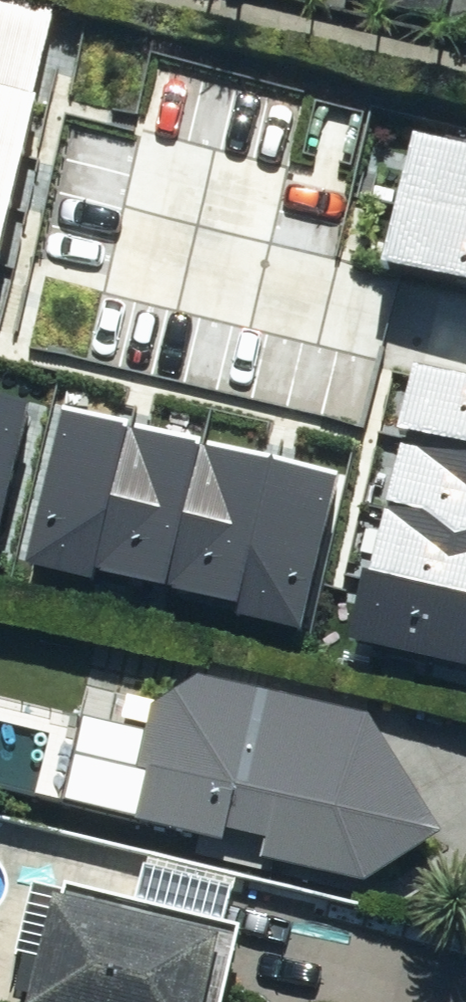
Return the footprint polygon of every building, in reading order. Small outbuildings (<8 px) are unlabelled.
[(56,6),(31,0),(0,0),(0,232),(56,6)] [(357,2),(461,33),(465,16),(465,0),(357,0),(357,2)] [(427,126),(396,257),(465,273),(465,136),(427,126)] [(352,633),(465,660),(465,373),(416,361),(401,421),(412,424),(378,565),(368,563),(352,633)] [(38,402),(0,392),(0,551),(38,402)] [(70,401),(30,561),(92,577),(95,566),(237,600),(234,612),(313,631),(353,470),(70,401)] [(246,842),(249,827),(281,834),(276,856),(389,882),(465,835),(465,833),(392,712),(348,739),(251,719),(227,674),(176,705),(86,687),(81,714),(0,696),(0,786),(246,842)] [(86,898),(62,1001),(229,1001),(244,935),(86,898)]
